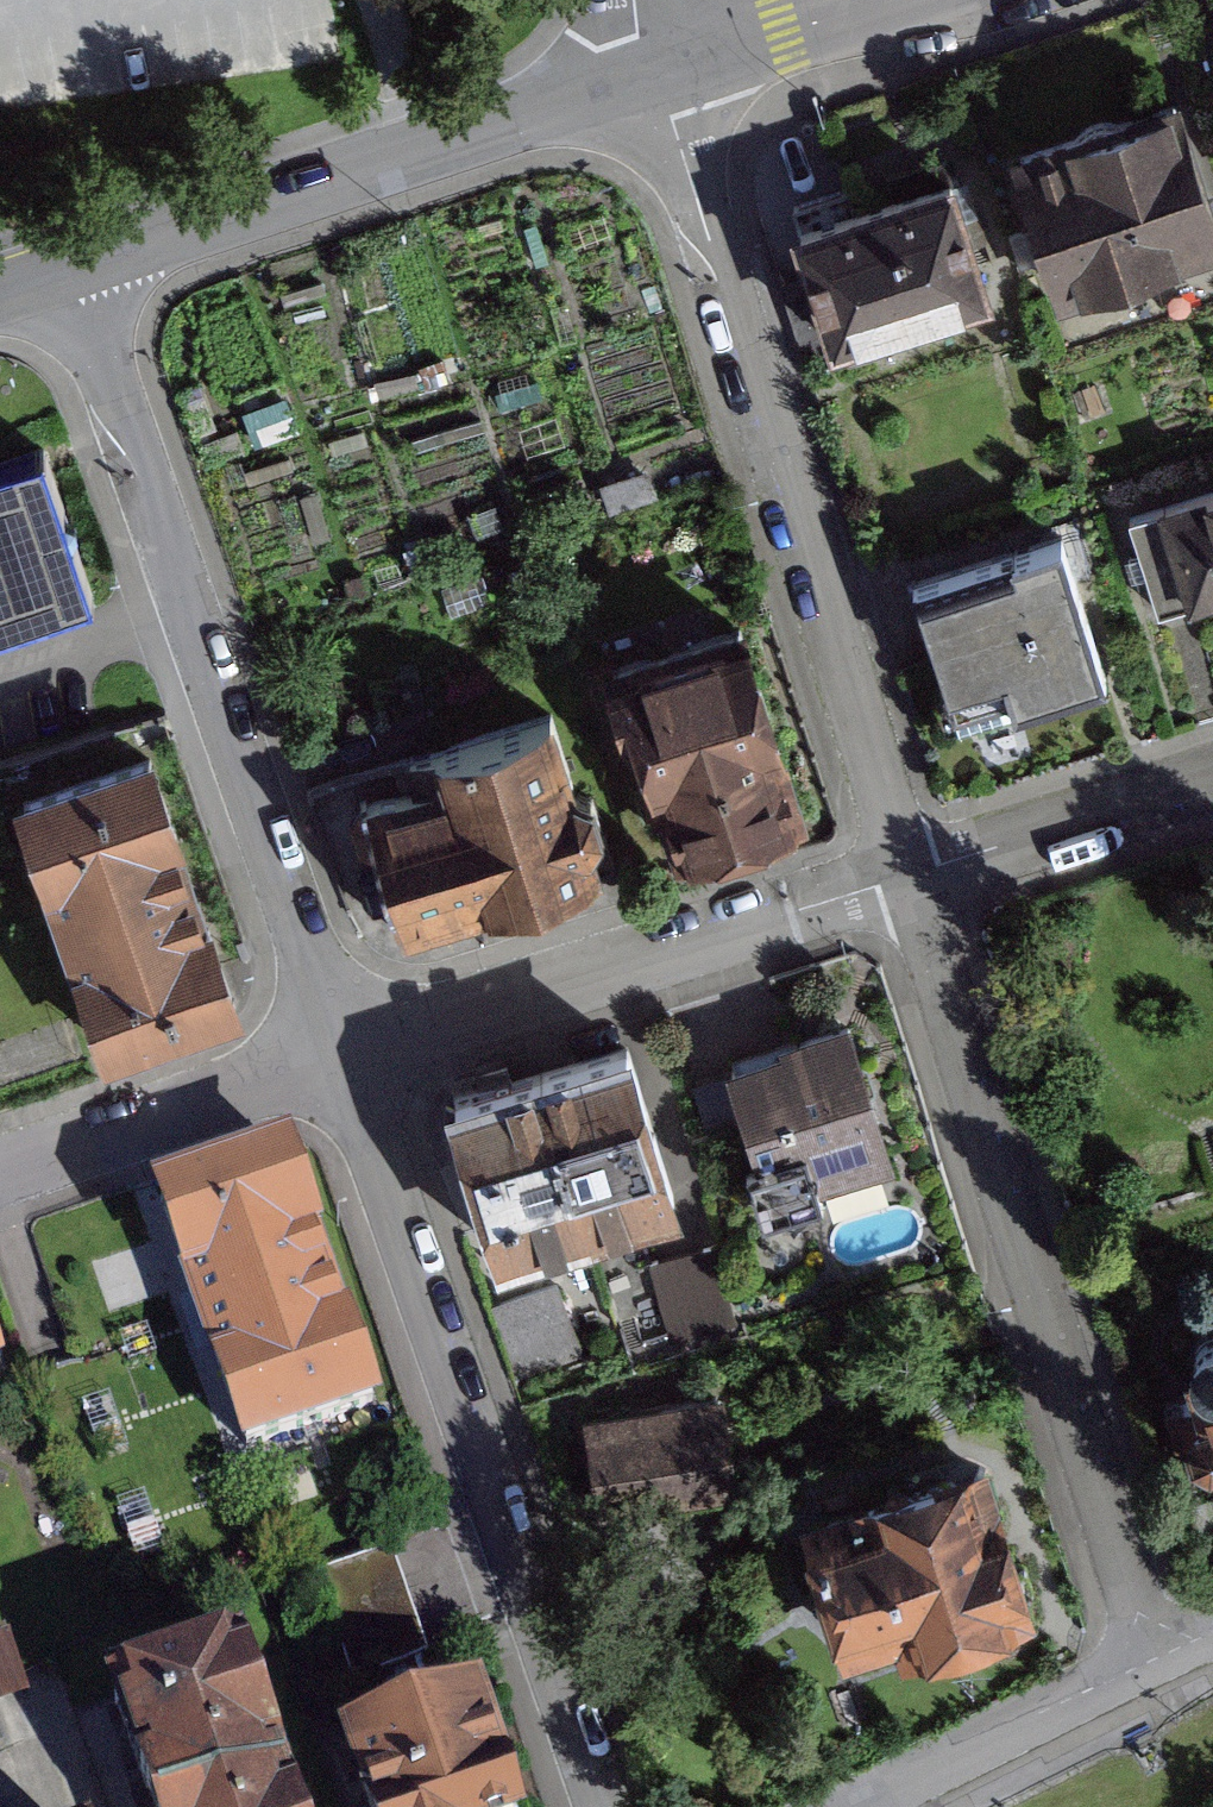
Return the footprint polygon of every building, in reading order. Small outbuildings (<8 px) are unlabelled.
[(1192,90),(1212,159),(1212,84),(1192,90)] [(991,155),(1051,342),(1212,291),(1212,286),(1154,103),(991,155)] [(787,152),(786,189),(850,191),(851,154),(787,152)] [(956,166),(766,224),(823,408),(1013,350),(956,166)] [(0,443),(0,635),(97,605),(33,431),(0,443)] [(1169,511),(1206,619),(1212,617),(1212,495),(1169,511)] [(1141,530),(937,584),(980,744),(1183,690),(1141,530)] [(775,619),(636,658),(693,859),(832,821),(775,619)] [(482,757),(363,794),(410,944),(651,870),(598,698),(476,736),(482,757)] [(68,941),(198,896),(152,771),(25,818),(68,941)] [(198,896),(68,941),(106,1050),(237,1005),(198,896)] [(900,1041),(885,995),(815,1018),(819,1027),(743,1052),(799,1221),(846,1205),(838,1183),(938,1150),(908,1060),(894,1064),(888,1048),(897,1045),(900,1041)] [(682,1041),(577,1072),(628,1247),(733,1216),(682,1041)] [(628,1247),(577,1072),(443,1114),(496,1285),(628,1247)] [(208,1336),(338,1292),(289,1152),(160,1197),(208,1336)] [(565,1290),(496,1311),(515,1373),(584,1352),(565,1290)] [(338,1292),(208,1336),(247,1449),(377,1405),(338,1292)] [(1163,1350),(1212,1500),(1212,1334),(1163,1350)] [(742,1369),(609,1384),(618,1461),(751,1446),(742,1369)] [(1028,1446),(830,1511),(887,1684),(1085,1620),(1028,1446)] [(153,1802),(282,1758),(239,1630),(108,1673),(153,1802)] [(475,1678),(346,1722),(376,1806),(520,1806),(475,1678)] [(282,1758),(153,1802),(155,1806),(298,1806),(282,1758)]
